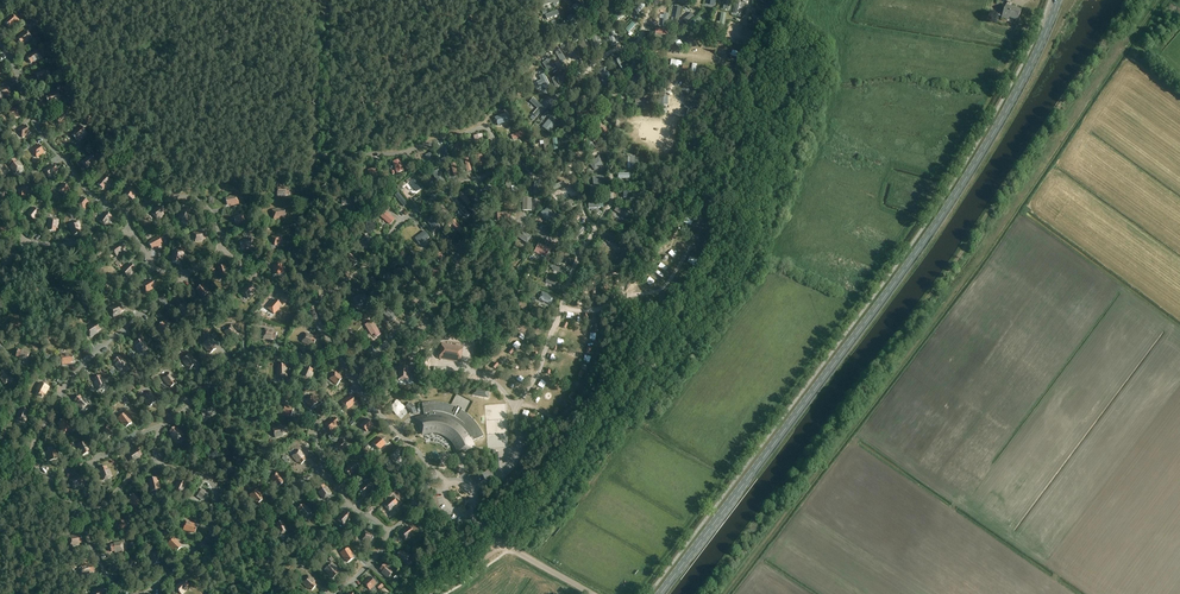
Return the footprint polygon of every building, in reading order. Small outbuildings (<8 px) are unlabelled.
[(769,12),(773,2),(770,0),(761,0),(760,2),(764,3),(764,4),(767,5),(765,11),(769,12)] [(1006,5),(1002,15),(1001,18),(1008,20),(1009,18),(1017,21),(1021,10),(1006,5)] [(15,24),(19,20),(13,14),(7,19),(8,20),(5,22),(10,28),(15,23),(15,24)] [(28,42),(32,38),(27,31),(20,35),(21,36),(18,39),(21,44),(27,41),(28,42)] [(611,46),(616,45),(613,32),(607,34),(611,46)] [(592,38),(595,52),(600,51),(599,45),(601,45),(600,38),(597,39),(596,37),(592,38)] [(37,61),(41,58),(37,50),(30,55),(30,56),(27,58),(31,63),(36,60),(37,61)] [(40,83),(48,79),(44,70),(36,74),(40,83)] [(529,89),(539,79),(534,75),(525,84),(529,89)] [(681,90),(688,95),(693,88),(686,83),(681,90)] [(8,87),(2,89),(2,88),(0,89),(0,99),(7,96),(7,95),(11,94),(8,87)] [(53,103),(60,100),(57,92),(52,94),(52,95),(46,97),(48,104),(52,102),(53,103)] [(534,100),(531,103),(538,109),(533,114),(536,117),(544,108),(534,100)] [(688,110),(685,116),(689,117),(695,103),(686,100),(683,108),(688,110)] [(11,119),(19,117),(16,108),(8,111),(11,119)] [(60,125),(68,120),(63,112),(55,117),(60,125)] [(496,118),(499,125),(511,119),(508,113),(496,118)] [(545,127),(542,123),(544,121),(539,116),(530,126),(538,134),(545,127)] [(596,128),(601,131),(600,134),(604,136),(605,134),(607,135),(609,131),(599,124),(596,128)] [(23,138),(30,133),(26,125),(18,130),(23,138)] [(82,137),(86,134),(81,127),(74,132),(75,133),(72,135),(76,140),(82,136),(82,137)] [(523,129),(511,135),(513,140),(525,134),(523,129)] [(482,134),(474,136),(476,147),(484,145),(482,134)] [(462,155),(463,151),(459,151),(460,142),(456,142),(454,154),(462,155)] [(37,157),(44,152),(39,144),(32,150),(37,157)] [(446,148),(441,150),(446,161),(450,159),(446,148)] [(430,153),(425,155),(429,162),(426,164),(428,169),(436,165),(430,153)] [(476,166),(484,165),(482,154),(474,156),(476,166)] [(96,161),(91,156),(86,160),(86,159),(81,162),(87,169),(94,164),(93,163),(96,161)] [(517,168),(522,158),(518,156),(513,166),(517,168)] [(589,163),(594,170),(604,164),(599,156),(589,163)] [(17,162),(14,159),(9,163),(13,168),(12,169),(15,173),(23,167),(18,161),(17,162)] [(405,170),(401,159),(394,161),(398,172),(405,170)] [(454,177),(459,176),(455,163),(450,164),(454,177)] [(58,171),(54,165),(49,169),(48,168),(44,171),(49,178),(55,174),(55,173),(58,171)] [(378,177),(376,167),(368,169),(371,179),(378,177)] [(439,171),(433,174),(438,185),(445,182),(439,171)] [(605,183),(603,174),(592,176),(594,185),(605,183)] [(108,185),(112,181),(105,175),(99,181),(100,182),(98,184),(103,189),(107,184),(108,185)] [(415,177),(409,181),(416,191),(422,187),(415,177)] [(64,196),(70,189),(63,183),(57,190),(64,196)] [(22,198),(30,193),(25,185),(17,190),(22,198)] [(132,199),(137,191),(129,187),(124,195),(132,199)] [(289,195),(289,188),(283,188),(283,187),(277,187),(277,196),(285,196),(285,195),(289,195)] [(408,203),(400,191),(396,194),(404,206),(408,203)] [(461,192),(458,195),(467,205),(470,203),(461,192)] [(452,194),(449,197),(456,206),(460,203),(452,194)] [(239,204),(237,195),(229,197),(229,198),(225,199),(227,205),(233,204),(233,205),(239,204)] [(84,210),(90,203),(82,197),(77,204),(84,210)] [(343,204),(350,205),(350,212),(357,212),(357,198),(343,198),(343,204)] [(531,198),(523,198),(523,210),(531,210),(531,198)] [(572,199),(560,205),(562,209),(574,203),(572,199)] [(441,204),(436,209),(444,219),(450,215),(441,204)] [(462,205),(458,208),(466,217),(469,214),(462,205)] [(165,211),(161,206),(156,210),(155,209),(151,213),(157,220),(163,214),(163,213),(165,211)] [(540,213),(547,221),(556,214),(549,206),(540,213)] [(617,206),(614,211),(627,218),(629,214),(617,206)] [(34,220),(40,213),(33,207),(27,214),(34,220)] [(189,213),(190,210),(184,207),(182,214),(181,213),(179,218),(188,221),(190,214),(189,213)] [(536,220),(542,216),(535,208),(530,212),(536,220)] [(285,216),(284,209),(278,210),(277,209),(272,210),(274,219),(282,218),(282,217),(285,216)] [(381,216),(391,225),(396,219),(386,210),(381,216)] [(110,219),(112,216),(106,212),(102,218),(101,217),(98,221),(106,227),(110,220),(110,219)] [(497,213),(497,220),(510,220),(510,212),(497,213)] [(578,212),(570,222),(574,224),(581,214),(578,212)] [(236,226),(245,223),(242,214),(233,217),(236,226)] [(441,226),(433,215),(427,220),(435,230),(441,226)] [(57,226),(58,220),(49,219),(48,227),(49,227),(49,231),(55,232),(56,225),(57,226)] [(454,219),(451,222),(453,225),(460,233),(463,230),(454,219)] [(74,235),(80,233),(79,227),(80,227),(78,222),(69,224),(72,232),(73,232),(74,235)] [(576,239),(584,229),(581,226),(573,236),(576,239)] [(10,232),(4,230),(4,229),(0,228),(0,238),(4,239),(4,238),(8,239),(10,232)] [(521,229),(517,235),(517,237),(526,243),(531,236),(521,229)] [(601,237),(611,244),(616,237),(606,229),(601,237)] [(415,238),(420,244),(431,237),(426,230),(415,238)] [(207,239),(205,232),(199,233),(199,232),(193,233),(195,242),(203,240),(203,239),(207,239)] [(444,232),(441,235),(448,244),(452,241),(444,232)] [(275,246),(283,242),(280,234),(271,237),(275,246)] [(357,244),(363,250),(373,240),(367,235),(357,244)] [(158,247),(163,245),(158,236),(151,240),(152,241),(148,243),(152,249),(157,246),(158,247)] [(248,249),(254,247),(251,238),(243,240),(244,241),(240,242),(242,249),(248,247),(248,249)] [(123,251),(126,248),(122,243),(116,247),(116,246),(111,249),(117,256),(123,252),(123,251)] [(538,244),(534,252),(541,255),(545,257),(546,257),(549,249),(538,244)] [(567,259),(569,255),(558,250),(555,254),(567,259)] [(182,258),(183,253),(174,251),(172,258),(173,259),(172,262),(179,264),(181,258),(182,258)] [(440,252),(437,255),(444,264),(448,261),(440,252)] [(359,262),(351,253),(345,259),(353,267),(359,262)] [(418,265),(411,256),(405,261),(412,270),(418,265)] [(133,271),(135,268),(131,264),(126,268),(125,267),(121,271),(128,278),(134,272),(133,271)] [(275,275),(284,273),(282,264),(273,265),(275,275)] [(226,269),(224,266),(218,268),(220,274),(219,274),(220,279),(229,277),(227,269),(226,269)] [(564,274),(566,270),(553,266),(552,270),(564,274)] [(436,267),(427,274),(432,280),(441,273),(436,267)] [(389,272),(383,276),(389,285),(396,281),(389,272)] [(560,290),(562,283),(547,278),(545,282),(556,286),(555,288),(560,290)] [(374,279),(370,282),(379,294),(382,291),(374,279)] [(417,279),(413,282),(420,291),(423,289),(417,279)] [(152,288),(156,286),(152,280),(146,283),(146,282),(141,285),(146,293),(153,289),(152,288)] [(204,288),(202,285),(197,289),(201,294),(200,295),(203,299),(210,294),(205,287),(204,288)] [(252,292),(255,290),(250,285),(246,290),(245,289),(241,293),(248,299),(253,293),(252,292)] [(538,300),(550,304),(554,296),(542,291),(538,300)] [(368,302),(365,293),(353,298),(357,306),(368,302)] [(409,306),(402,295),(399,297),(406,308),(409,306)] [(278,307),(281,304),(276,300),(271,305),(271,304),(267,308),(274,314),(279,308),(278,307)] [(120,312),(124,311),(121,304),(115,307),(114,306),(109,309),(113,317),(121,313),(120,312)] [(185,307),(183,304),(178,309),(182,314),(181,315),(184,319),(191,313),(186,307),(185,307)] [(397,316),(390,308),(384,313),(390,321),(397,316)] [(23,329),(22,320),(14,321),(14,322),(10,323),(11,330),(17,329),(18,330),(23,329)] [(360,336),(363,334),(365,338),(369,336),(361,320),(354,324),(360,336)] [(365,325),(372,335),(380,331),(373,320),(365,325)] [(164,337),(171,331),(166,325),(165,325),(163,322),(157,327),(161,332),(160,332),(164,337)] [(97,331),(100,329),(96,324),(91,327),(90,326),(86,329),(91,337),(97,332),(97,331)] [(234,339),(239,334),(234,330),(235,329),(231,325),(225,332),(231,337),(234,339)] [(275,339),(277,333),(270,331),(270,330),(265,329),(263,338),(271,340),(271,339),(275,339)] [(313,346),(316,339),(310,337),(311,336),(306,333),(302,342),(309,345),(310,344),(313,346)] [(211,353),(216,349),(212,344),(213,343),(210,339),(202,345),(207,351),(208,350),(211,353)] [(139,354),(148,350),(144,343),(143,343),(142,340),(135,342),(138,348),(137,349),(139,354)] [(460,363),(463,347),(442,344),(439,359),(460,363)] [(27,361),(30,353),(22,350),(22,351),(18,350),(16,356),(22,358),(21,360),(27,361)] [(69,355),(68,354),(61,356),(62,365),(67,364),(67,363),(74,362),(72,355),(69,355)] [(190,369),(196,365),(192,359),(193,359),(189,354),(182,360),(187,366),(188,366),(190,369)] [(120,371),(128,365),(123,359),(122,360),(119,357),(114,361),(118,366),(117,367),(120,371)] [(285,371),(285,365),(278,365),(278,369),(277,369),(277,377),(287,376),(286,371),(285,371)] [(311,373),(313,369),(306,367),(304,373),(303,372),(301,377),(309,381),(312,374),(311,373)] [(408,380),(408,371),(407,371),(408,367),(401,367),(401,371),(399,371),(398,380),(408,380)] [(12,379),(8,372),(7,373),(5,370),(0,373),(0,375),(3,379),(2,380),(5,384),(12,379)] [(337,385),(343,378),(335,372),(329,379),(337,385)] [(171,387),(176,383),(172,378),(173,377),(170,373),(163,379),(168,385),(168,384),(171,387)] [(98,390),(106,386),(103,379),(102,379),(100,376),(94,379),(97,385),(96,385),(98,390)] [(46,392),(49,387),(40,383),(37,390),(38,390),(36,394),(42,397),(45,391),(46,392)] [(150,406),(156,402),(152,397),(153,396),(149,392),(142,398),(147,404),(148,403),(150,406)] [(311,408),(318,403),(312,395),(305,401),(311,408)] [(81,410),(88,404),(83,398),(82,399),(80,396),(74,400),(79,405),(78,406),(81,410)] [(355,402),(351,397),(346,400),(345,399),(341,402),(346,410),(353,405),(352,404),(355,402)] [(415,419),(421,432),(423,431),(426,431),(428,430),(430,430),(433,430),(435,430),(438,430),(440,431),(442,432),(445,433),(447,434),(449,435),(451,437),(453,438),(454,440),(456,442),(457,444),(458,446),(459,449),(460,451),(469,449),(470,452),(474,450),(474,447),(473,444),(472,441),(483,436),(481,432),(478,428),(475,424),(472,420),(469,417),(465,414),(461,411),(461,410),(457,407),(456,408),(451,407),(447,405),(442,404),(437,403),(432,403),(427,403),(422,404),(424,416),(421,417),(418,418),(415,419)] [(291,417),(294,409),(285,405),(282,414),(291,417)] [(26,417),(28,410),(22,408),(21,412),(19,411),(17,419),(25,422),(27,417),(26,417)] [(203,418),(212,416),(209,409),(201,412),(203,418)] [(126,427),(132,423),(129,420),(130,419),(125,413),(118,418),(121,423),(122,422),(126,427)] [(339,423),(335,418),(330,422),(329,421),(325,425),(331,432),(337,426),(336,425),(339,423)] [(64,434),(71,428),(67,421),(66,422),(63,419),(58,423),(62,428),(61,429),(64,434)] [(367,432),(373,425),(367,419),(360,425),(367,432)] [(105,440),(113,435),(107,427),(100,433),(105,440)] [(176,441),(183,435),(178,429),(177,430),(174,427),(169,431),(174,436),(173,437),(176,441)] [(286,433),(284,427),(278,429),(278,427),(273,429),(275,438),(283,436),(282,434),(286,433)] [(378,450),(385,444),(379,437),(372,443),(378,450)] [(344,450),(348,447),(342,440),(336,445),(337,446),(334,448),(339,453),(344,449),(344,450)] [(89,453),(87,447),(88,446),(86,441),(78,445),(81,452),(82,452),(83,455),(89,453)] [(139,457),(142,455),(138,449),(133,453),(132,452),(128,455),(133,463),(139,458),(139,457)] [(50,461),(59,459),(57,450),(48,452),(50,461)] [(301,465),(306,460),(302,455),(303,454),(299,450),(292,456),(297,462),(298,462),(301,465)] [(355,472),(359,469),(353,462),(347,467),(348,468),(345,471),(350,476),(355,471),(355,472)] [(108,470),(106,466),(100,469),(102,475),(101,475),(103,480),(112,477),(109,469),(108,470)] [(278,487),(283,483),(279,478),(280,477),(276,473),(270,479),(275,485),(276,484),(278,487)] [(84,483),(81,476),(75,479),(74,478),(69,480),(73,489),(81,485),(80,484),(84,483)] [(158,484),(156,478),(149,479),(150,483),(149,483),(151,491),(160,489),(159,484),(158,484)] [(184,487),(186,483),(180,480),(177,486),(176,486),(174,491),(182,495),(185,487),(184,487)] [(369,492),(373,489),(366,482),(360,487),(361,488),(358,491),(363,496),(368,491),(369,492)] [(326,488),(323,485),(318,489),(321,494),(320,495),(323,499),(331,494),(326,487),(326,488)] [(205,492),(202,490),(198,495),(204,499),(208,494),(207,494),(208,492),(206,490),(205,492)] [(258,504),(263,500),(259,495),(260,494),(257,490),(250,495),(254,502),(255,501),(258,504)] [(240,494),(244,503),(251,500),(247,491),(240,494)] [(135,497),(133,494),(128,499),(132,503),(131,504),(135,508),(142,502),(136,496),(135,497)] [(398,503),(393,498),(388,502),(387,501),(383,505),(390,512),(396,506),(395,505),(398,503)] [(305,507),(303,504),(298,509),(302,514),(301,514),(304,519),(311,513),(306,507),(305,507)] [(296,518),(300,515),(294,508),(290,511),(296,518)] [(348,519),(351,516),(346,512),(341,517),(341,516),(337,520),(344,526),(349,520),(348,519)] [(127,530),(129,521),(120,519),(118,528),(127,530)] [(195,533),(197,527),(191,524),(192,523),(187,521),(183,530),(191,533),(191,532),(195,533)] [(284,525),(282,521),(276,524),(279,530),(278,530),(280,535),(288,532),(285,524),(284,525)] [(414,532),(410,527),(404,531),(404,530),(400,534),(405,541),(412,536),(411,535),(414,532)] [(372,543),(374,534),(365,531),(363,540),(372,543)] [(82,543),(81,536),(75,537),(75,536),(69,537),(71,546),(79,544),(79,543),(82,543)] [(176,552),(181,547),(177,543),(178,542),(174,538),(167,544),(173,550),(174,549),(176,552)] [(123,552),(122,542),(114,543),(114,545),(110,545),(111,552),(118,551),(118,552),(123,552)] [(348,562),(354,559),(350,553),(351,552),(348,548),(340,553),(345,560),(346,559),(348,562)] [(160,563),(158,557),(159,556),(157,551),(148,554),(151,562),(152,562),(153,565),(160,563)] [(403,553),(399,551),(396,558),(402,560),(402,561),(407,563),(410,555),(403,552),(403,553)] [(134,569),(137,564),(129,560),(125,567),(126,567),(124,571),(130,574),(133,568),(134,569)] [(333,578),(338,574),(334,568),(335,568),(332,564),(325,569),(330,576),(331,575),(333,578)] [(388,578),(394,571),(388,566),(387,567),(384,564),(380,569),(385,573),(384,574),(388,578)] [(94,571),(92,565),(86,567),(86,566),(81,567),(83,576),(91,574),(91,573),(94,571)] [(371,573),(379,580),(381,577),(373,570),(371,573)] [(312,590),(317,585),(312,581),(313,580),(309,576),(302,583),(308,588),(309,588),(312,590)] [(369,590),(376,583),(370,577),(363,583),(369,590)] [(184,580),(180,585),(179,584),(175,588),(181,593),(182,593),(187,589),(186,588),(189,585),(184,580)]
